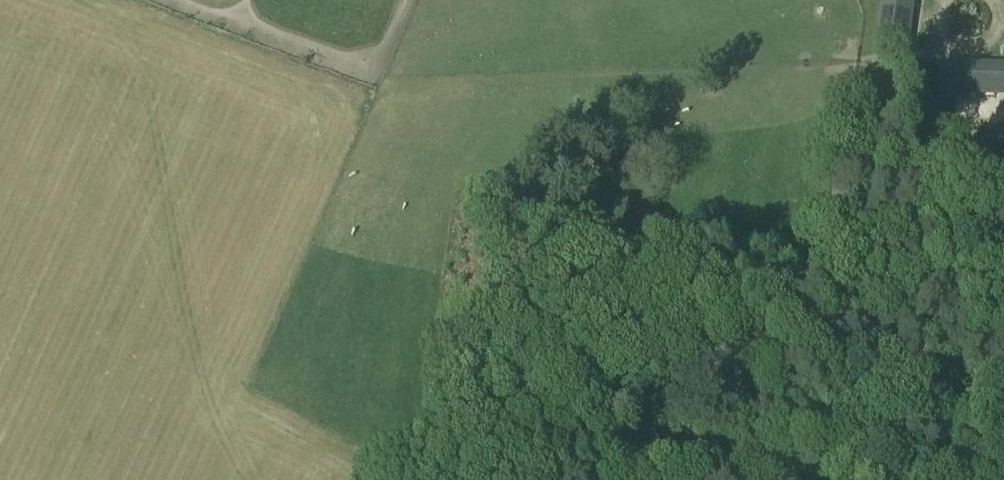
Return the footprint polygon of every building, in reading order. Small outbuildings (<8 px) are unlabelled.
[(911,0),(882,0),(874,43),(902,48),(911,0)]
